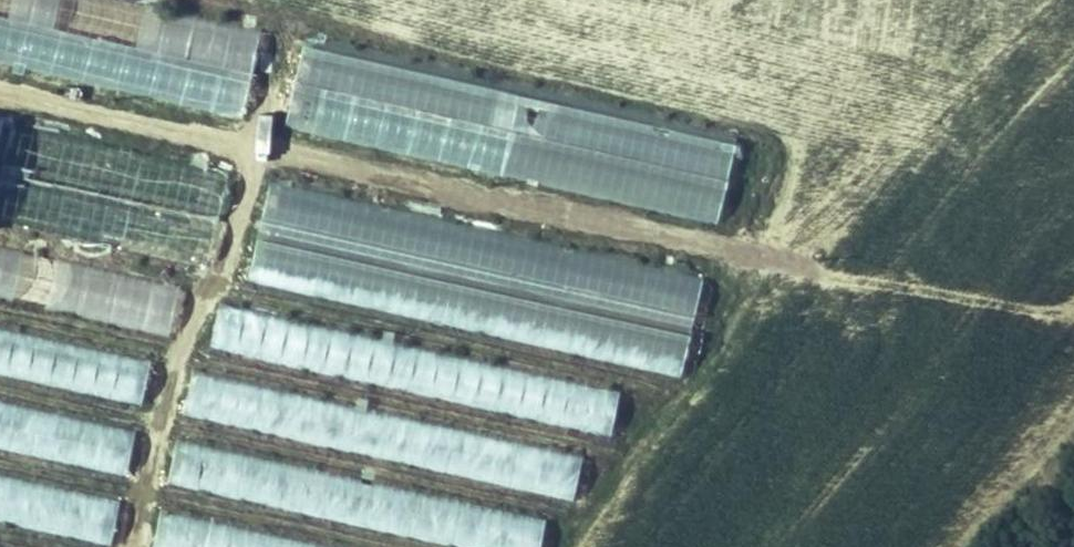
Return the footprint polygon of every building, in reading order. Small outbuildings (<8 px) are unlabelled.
[(235,156),(255,68),(0,12),(0,103),(235,156)] [(298,78),(278,165),(711,262),(732,174),(298,78)] [(0,193),(0,250),(204,296),(224,208),(7,160),(0,193)] [(699,314),(267,217),(247,305),(679,402),(699,314)] [(0,273),(0,328),(169,365),(180,313),(0,273)] [(617,419),(219,330),(209,374),(607,462),(617,419)] [(0,353),(0,398),(138,429),(147,386),(0,353)] [(580,482),(190,395),(181,438),(570,525),(580,482)] [(132,453),(0,424),(0,469),(123,496),(132,453)] [(175,462),(166,506),(350,546),(542,546),(542,544),(175,462)] [(0,495),(0,540),(31,546),(112,546),(117,521),(0,495)] [(160,530),(157,546),(235,546),(160,530)]
